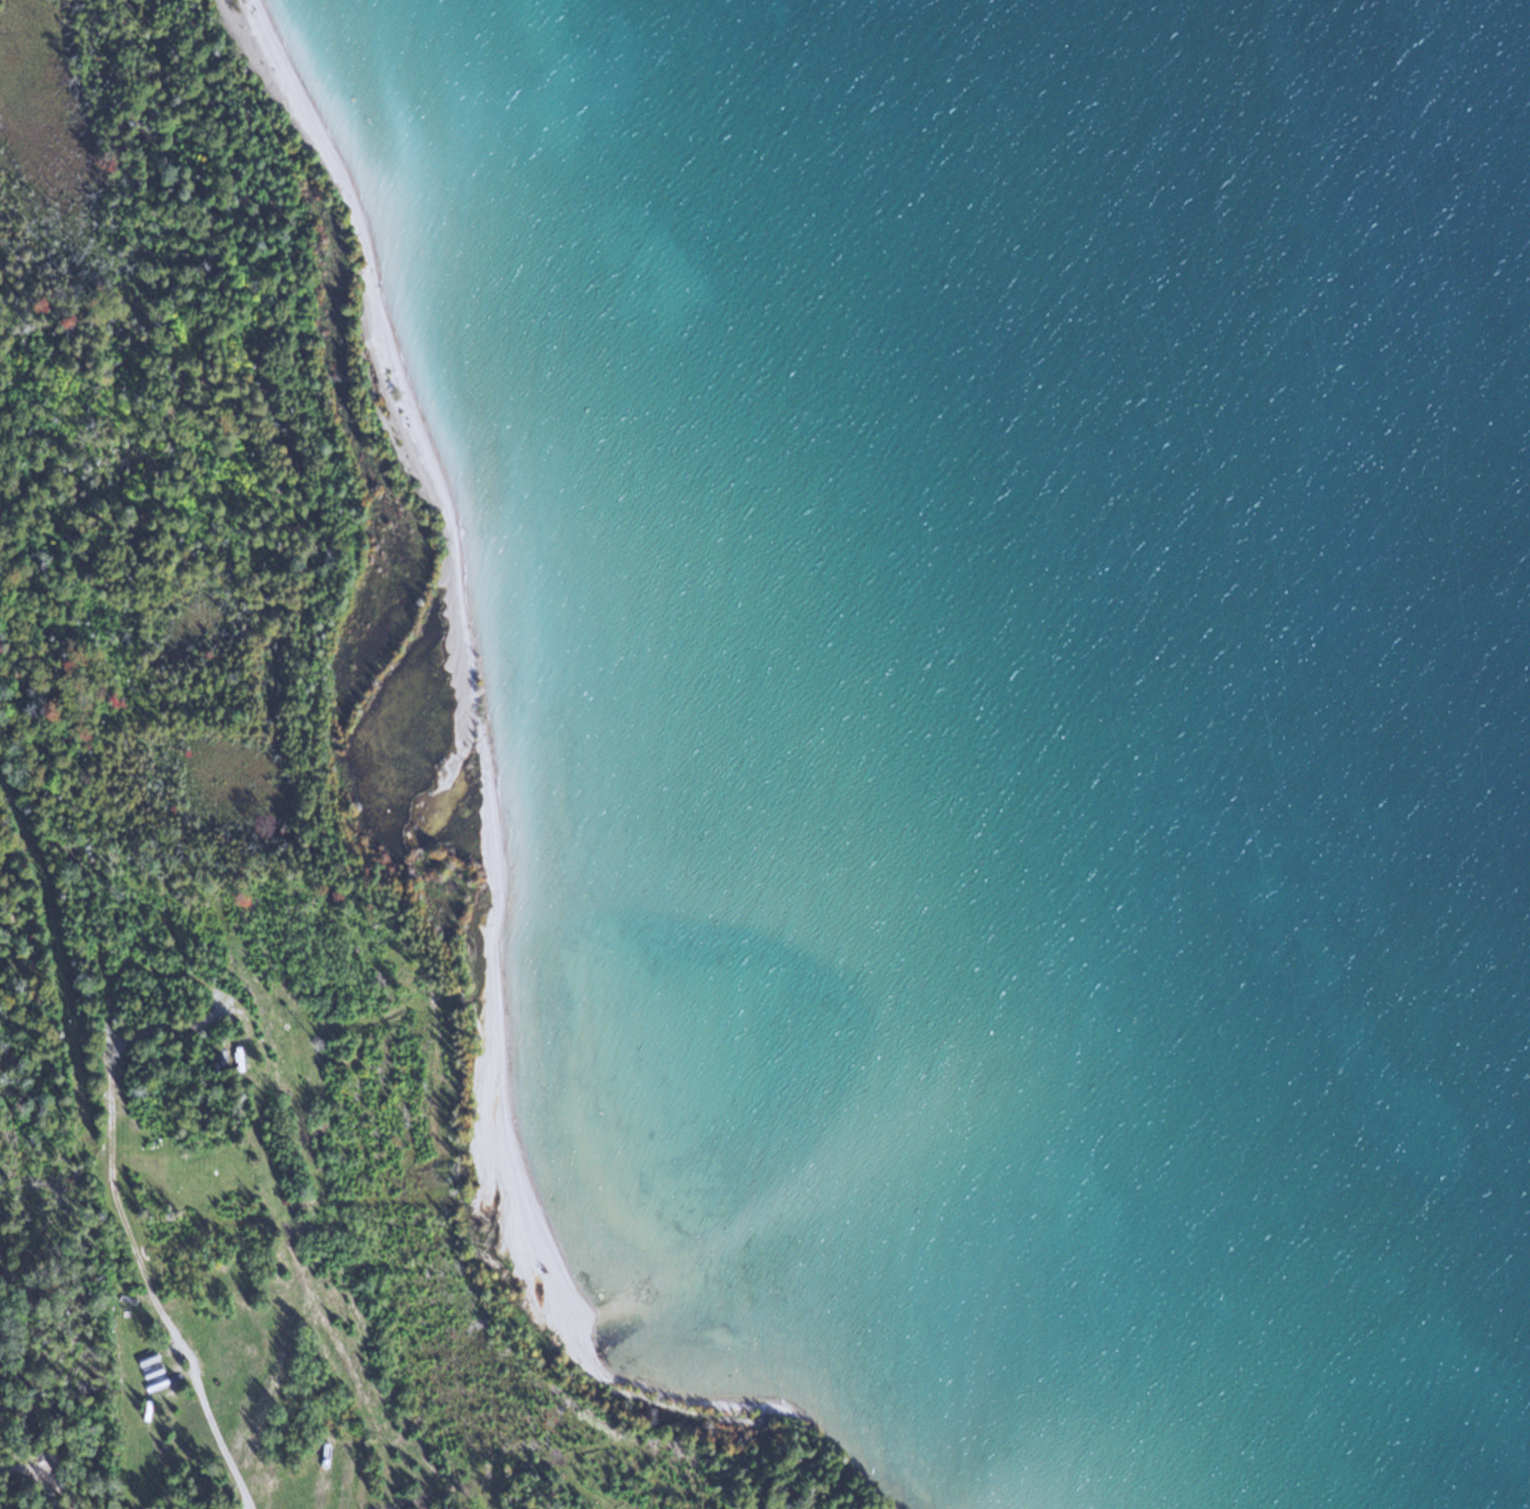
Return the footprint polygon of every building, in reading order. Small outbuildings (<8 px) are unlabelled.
[(139,1359),(148,1393),(172,1387),(162,1352),(139,1359)]
